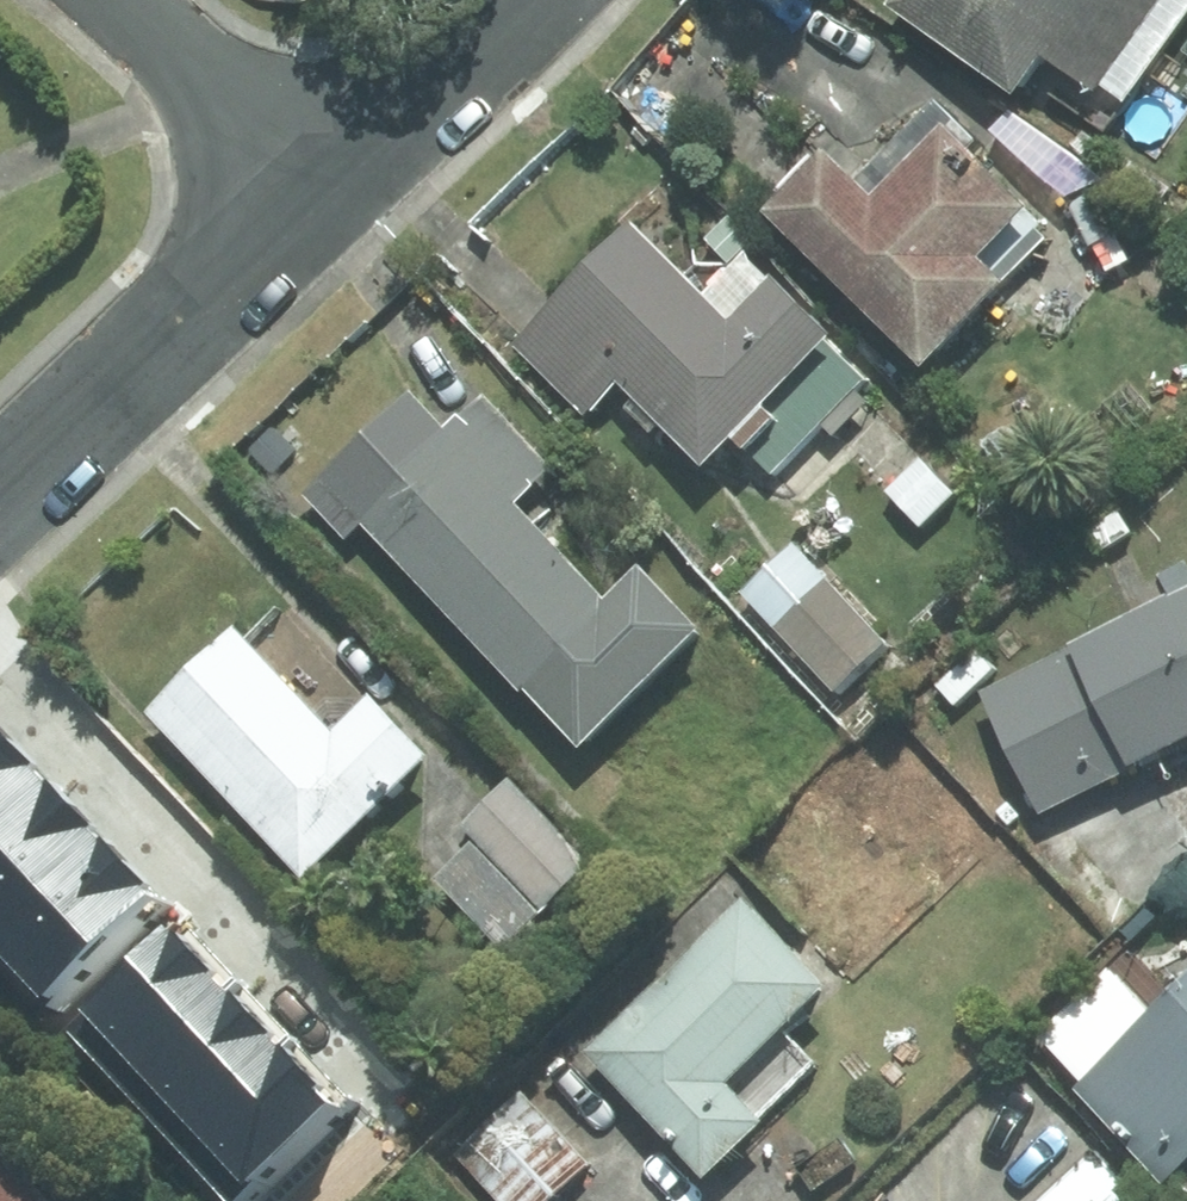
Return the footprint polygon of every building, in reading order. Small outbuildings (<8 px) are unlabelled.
[(890,3),(1013,87),(1022,74),(1105,130),(1186,11),(1186,0),(892,0),(890,3)] [(1047,236),(939,130),(870,201),(817,150),(759,210),(919,366),(1047,236)] [(866,401),(853,389),(863,379),(822,340),(828,334),(742,252),(700,295),(627,225),(544,312),(616,380),(698,458),(725,430),(771,473),(818,424),(832,437),(866,401)] [(616,380),(544,312),(515,342),(587,410),(616,380)] [(360,523),(576,744),(695,629),(635,568),(600,601),(504,503),(544,464),(481,399),(449,431),(410,391),(302,495),(344,539),(360,523)] [(950,493),(918,461),(887,492),(920,524),(950,493)] [(886,647),(795,548),(745,594),(836,693),(886,647)] [(978,691),(1039,812),(1186,737),(1186,586),(978,691)] [(330,733),(230,630),(144,712),(300,874),(424,756),(367,697),(330,733)] [(45,781),(0,732),(0,822),(45,781)] [(506,779),(461,825),(474,838),(433,878),(504,948),(590,863),(506,779)] [(103,838),(45,781),(0,822),(0,939),(103,838)] [(168,905),(103,838),(0,939),(0,955),(58,1013),(168,905)] [(777,1033),(825,986),(740,898),(581,1051),(701,1175),(757,1120),(754,1116),(807,1065),(777,1033)] [(121,1086),(236,979),(174,914),(59,1020),(121,1086)] [(182,1153),(297,1043),(236,979),(121,1086),(182,1153)] [(1075,1088),(1162,1178),(1186,1154),(1186,980),(1075,1088)] [(361,1110),(297,1043),(182,1153),(229,1200),(266,1200),(361,1110)] [(519,1092),(454,1152),(499,1200),(546,1200),(586,1164),(519,1092)] [(0,1146),(0,1200),(44,1200),(0,1146)]
